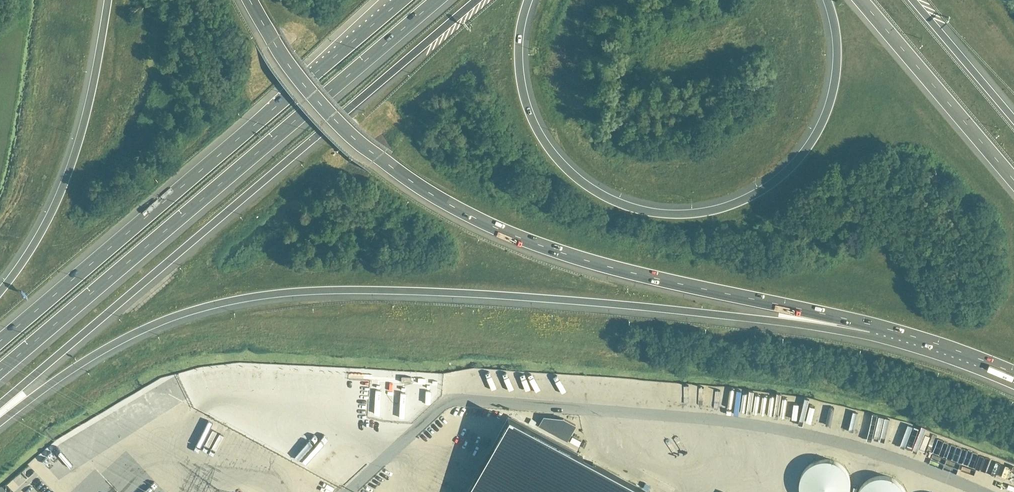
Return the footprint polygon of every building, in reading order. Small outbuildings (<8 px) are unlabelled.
[(467,491),(649,491),(508,416),(467,491)] [(543,416),(539,424),(567,439),(575,424),(563,417),(543,416)] [(800,484),(800,485),(800,487),(800,489),(800,491),(801,491),(849,491),(850,489),(850,487),(850,485),(850,484),(850,482),(850,480),(850,478),(849,477),(849,475),(848,473),(847,472),(846,470),(845,469),(844,467),(843,466),(842,465),(841,464),(839,462),(838,462),(836,461),(834,460),(833,459),(831,459),(829,459),(828,458),(826,458),(825,458),(824,458),(822,458),(821,459),(819,459),(817,459),(815,460),(814,461),(812,462),(811,462),(809,464),(808,465),(807,466),(805,467),(804,469),(803,470),(802,472),(802,473),(801,475),(800,477),(800,478),(800,480),(800,482),(800,484)] [(905,491),(905,490),(904,488),(903,487),(902,485),(901,484),(900,483),(898,481),(897,480),(896,479),(894,478),(893,477),(891,477),(889,476),(888,476),(886,475),(884,475),(882,475),(881,475),(879,475),(877,475),(875,476),(874,476),(872,477),(870,477),(869,478),(867,479),(866,480),(864,481),(863,483),(862,484),(861,485),(860,487),(859,488),(858,490),(858,491),(857,491),(905,491)]
